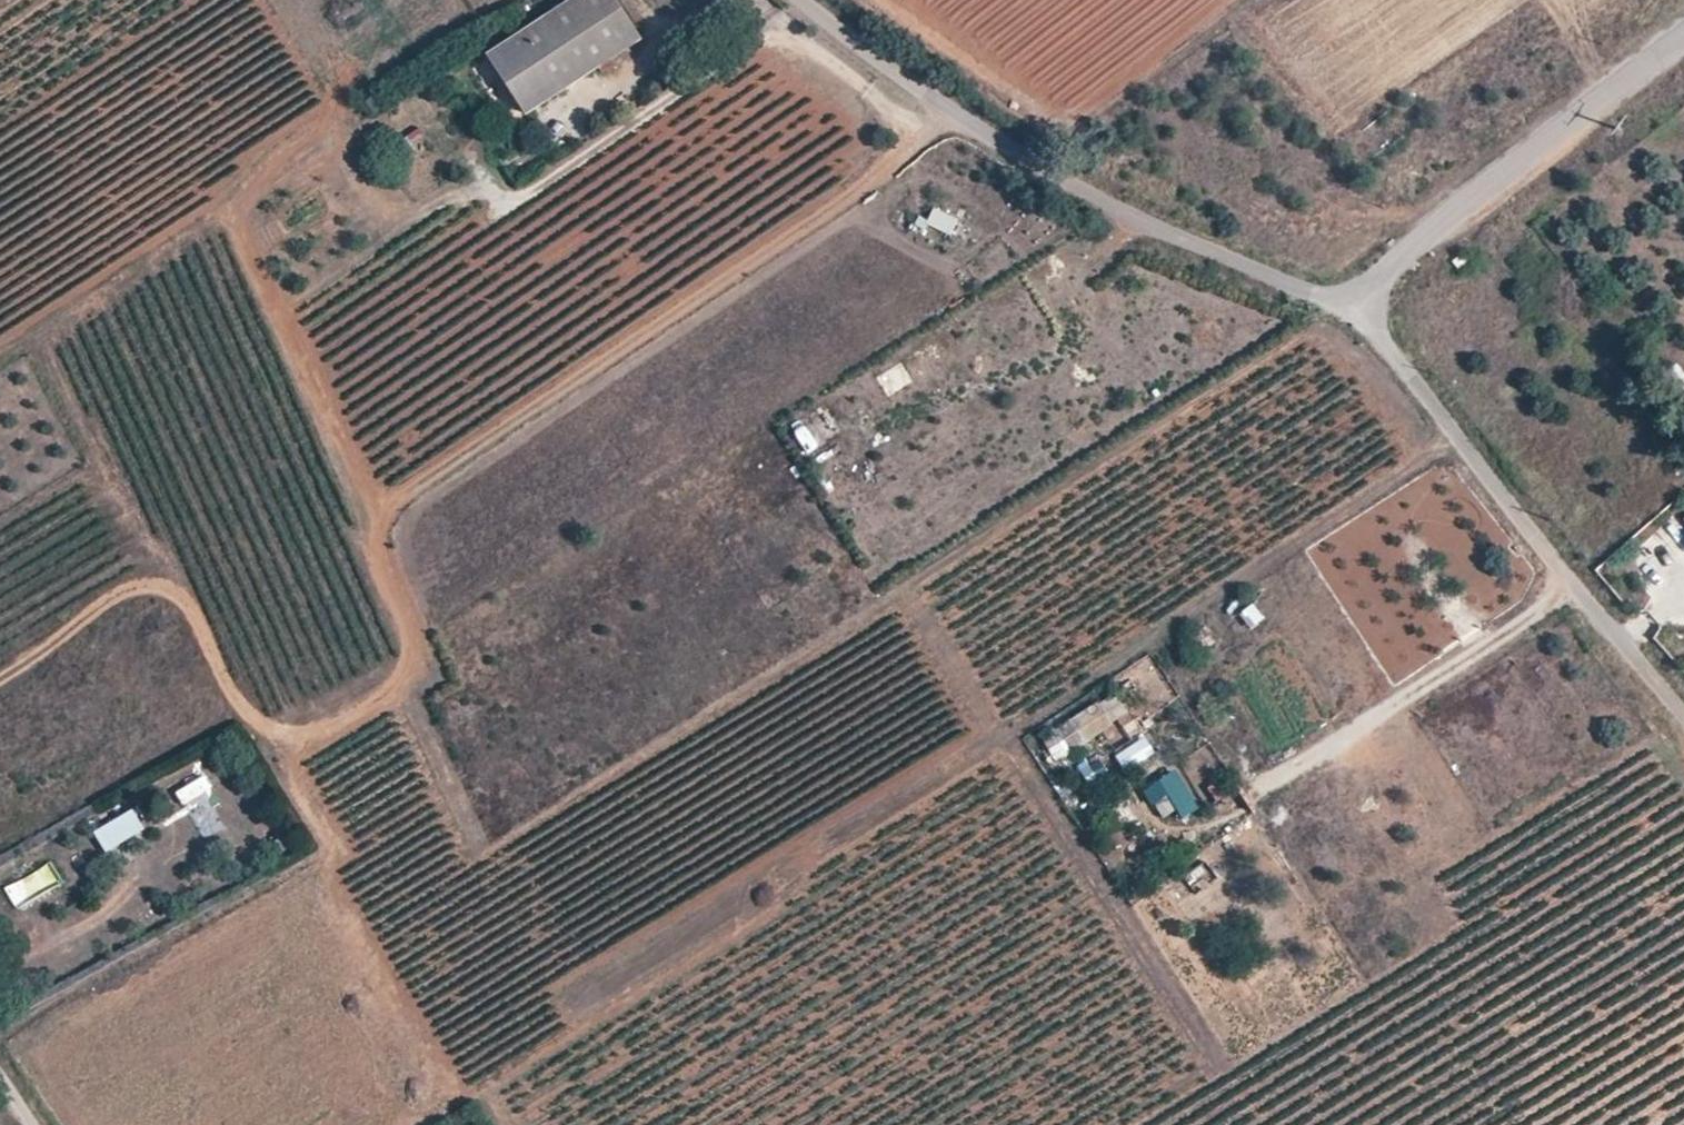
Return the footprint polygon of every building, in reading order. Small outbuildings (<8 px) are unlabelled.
[(617,0),(575,0),(493,54),(529,109),(641,36),(617,0)] [(928,224),(952,235),(960,219),(935,207),(928,224)] [(901,362),(876,376),(886,395),(912,381),(901,362)] [(1255,602),(1236,613),(1245,629),(1264,618),(1255,602)] [(1052,756),(1130,720),(1118,695),(1040,732),(1052,756)] [(1143,791),(1166,825),(1199,802),(1176,768),(1143,791)] [(1204,865),(1187,877),(1199,892),(1216,879),(1204,865)]
